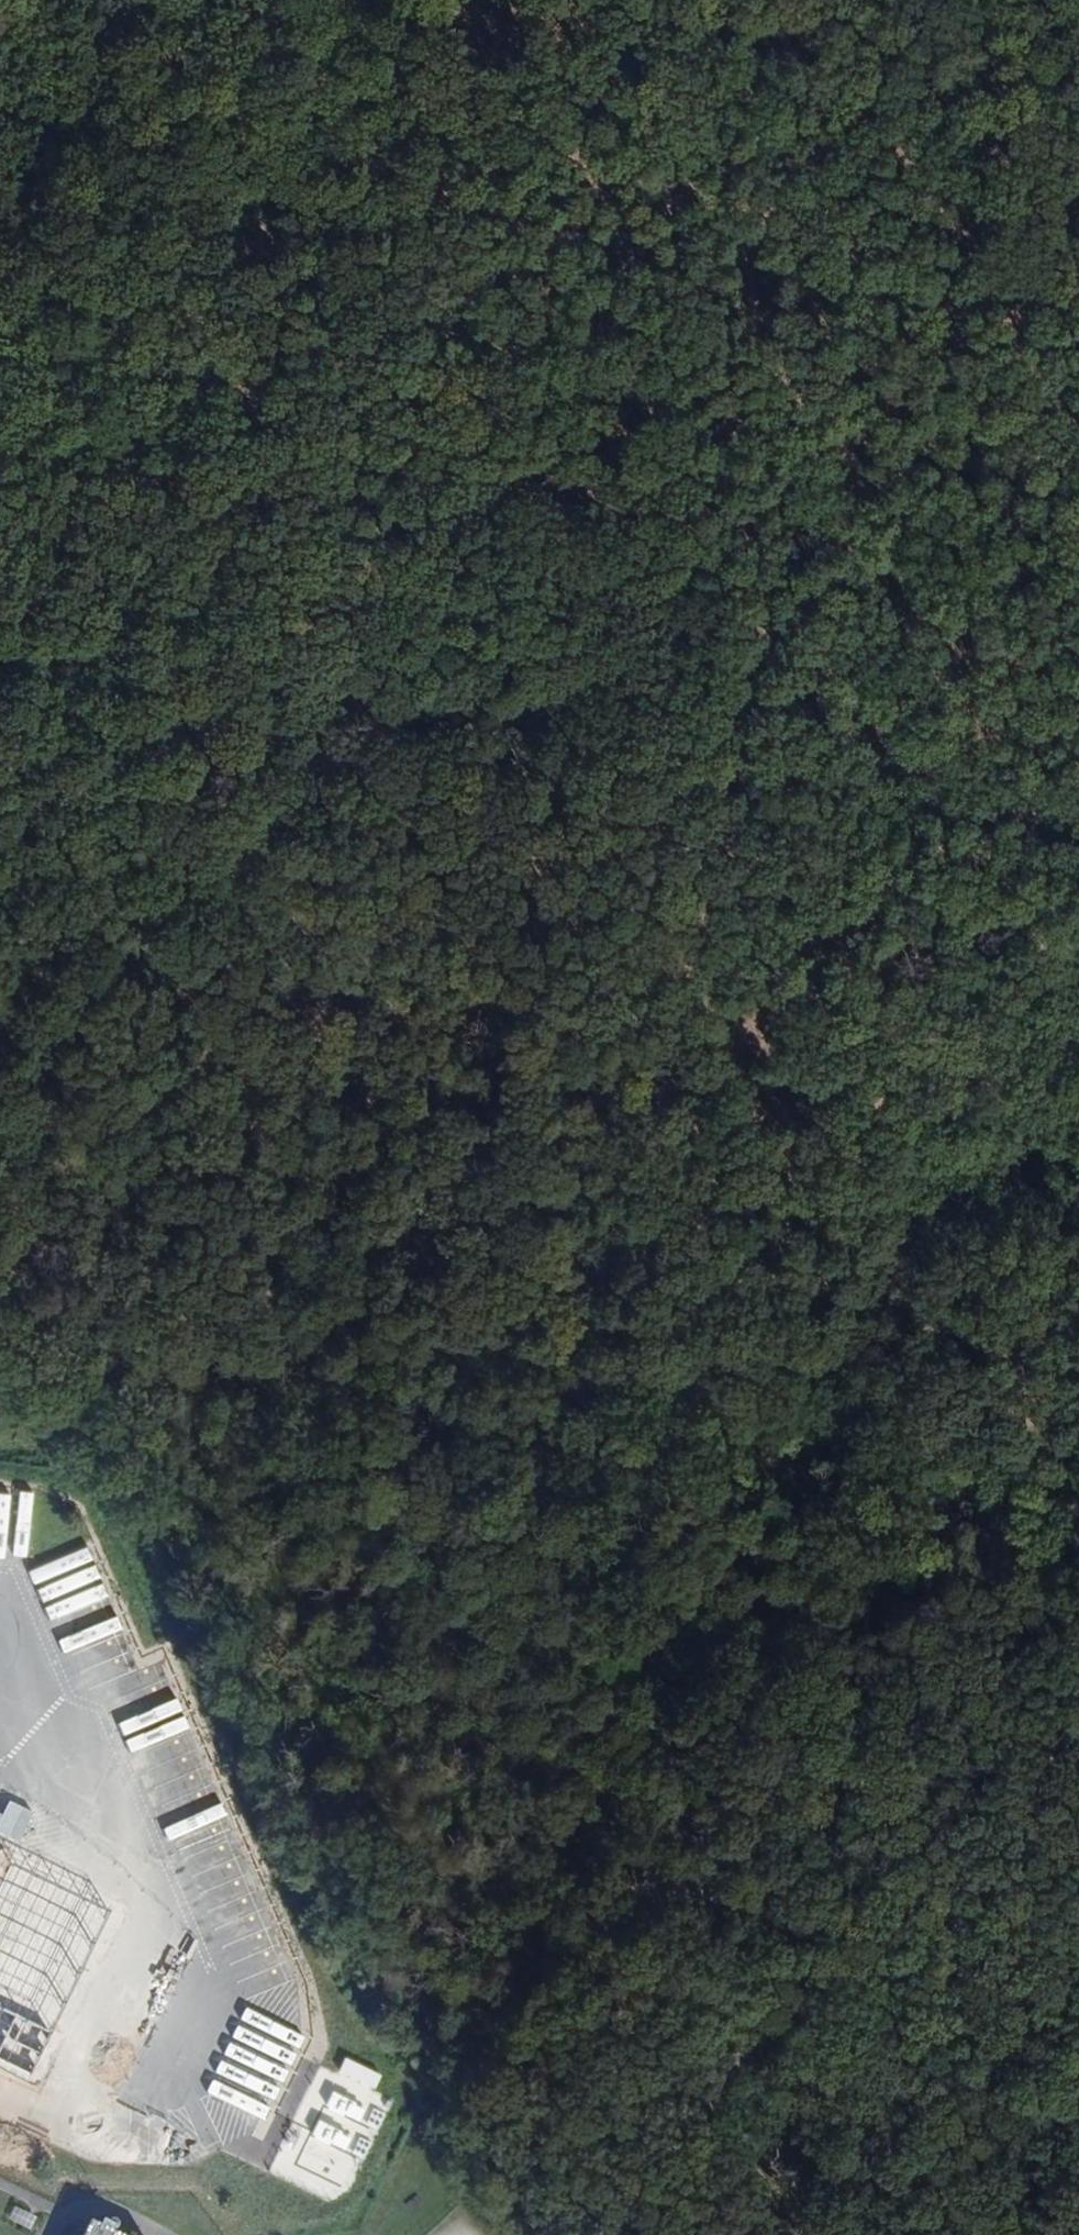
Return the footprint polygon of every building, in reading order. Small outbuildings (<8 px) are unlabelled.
[(90,2221),(83,2234),(119,2234),(90,2221)]
